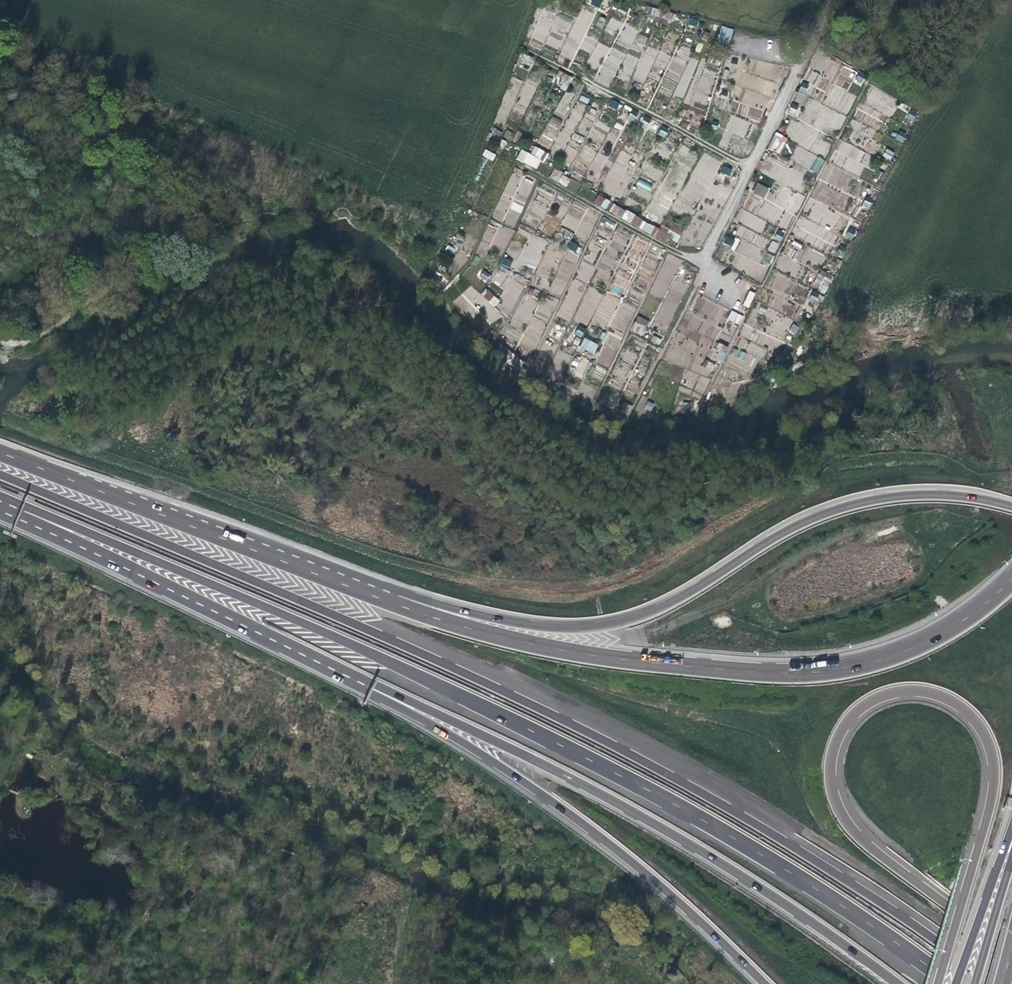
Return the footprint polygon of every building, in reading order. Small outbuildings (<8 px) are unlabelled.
[(610,18),(606,32),(616,35),(620,21),(610,18)] [(616,43),(630,49),(638,29),(623,23),(616,43)] [(729,44),(733,29),(721,26),(717,40),(729,44)] [(640,33),(634,45),(642,49),(648,38),(640,33)] [(647,45),(632,78),(643,83),(659,50),(647,45)] [(596,82),(611,87),(615,76),(629,81),(638,57),(609,47),(596,82)] [(611,99),(607,106),(616,111),(620,104),(611,99)] [(731,114),(725,130),(744,138),(750,122),(731,114)] [(551,117),(547,131),(557,134),(561,120),(551,117)] [(898,130),(895,140),(903,142),(906,133),(898,130)] [(769,150),(781,153),(786,136),(774,132),(769,150)] [(516,159),(538,169),(546,152),(534,146),(531,153),(520,149),(516,159)] [(485,149),(482,155),(492,160),(495,154),(485,149)] [(890,160),(894,153),(887,149),(883,156),(890,160)] [(616,150),(606,192),(621,196),(622,192),(619,192),(629,153),(616,150)] [(729,176),(732,168),(722,165),(720,173),(729,176)] [(514,199),(526,204),(534,182),(521,177),(523,171),(514,168),(507,188),(517,192),(514,199)] [(567,186),(571,177),(553,169),(550,179),(567,186)] [(634,192),(648,198),(654,185),(640,179),(634,192)] [(752,193),(764,198),(769,188),(757,182),(752,193)] [(604,210),(610,202),(600,194),(594,201),(604,210)] [(513,202),(510,210),(521,214),(524,206),(513,202)] [(613,203),(609,210),(675,247),(681,235),(674,232),(676,228),(671,226),(667,233),(613,203)] [(16,207),(15,214),(23,215),(21,229),(25,229),(27,230),(30,209),(16,207)] [(541,231),(552,236),(559,222),(548,216),(541,231)] [(853,239),(856,230),(848,227),(846,237),(853,239)] [(560,236),(570,238),(572,232),(562,229),(560,236)] [(726,236),(723,243),(734,247),(737,241),(726,236)] [(771,241),(767,250),(775,253),(779,244),(771,241)] [(569,242),(567,248),(579,253),(581,247),(569,242)] [(509,268),(512,261),(504,257),(500,264),(509,268)] [(487,282),(490,273),(482,270),(478,278),(487,282)] [(771,282),(761,277),(746,306),(758,312),(771,282)] [(462,294),(472,304),(480,295),(470,285),(462,294)] [(489,290),(483,296),(494,307),(500,301),(489,290)] [(718,324),(725,309),(698,295),(691,310),(718,324)] [(732,310),(727,319),(738,325),(743,316),(732,310)] [(637,316),(630,331),(642,336),(649,321),(637,316)] [(584,337),(580,347),(594,354),(598,344),(584,337)] [(751,342),(746,351),(762,359),(766,351),(751,342)] [(712,360),(722,363),(727,345),(718,343),(712,360)] [(727,361),(751,373),(758,359),(734,347),(727,361)] [(572,365),(583,369),(586,361),(575,357),(572,365)] [(702,368),(713,371),(715,363),(704,360),(702,368)] [(624,402),(620,411),(627,414),(630,405),(624,402)] [(629,951),(615,947),(612,962),(626,965),(629,951)]
